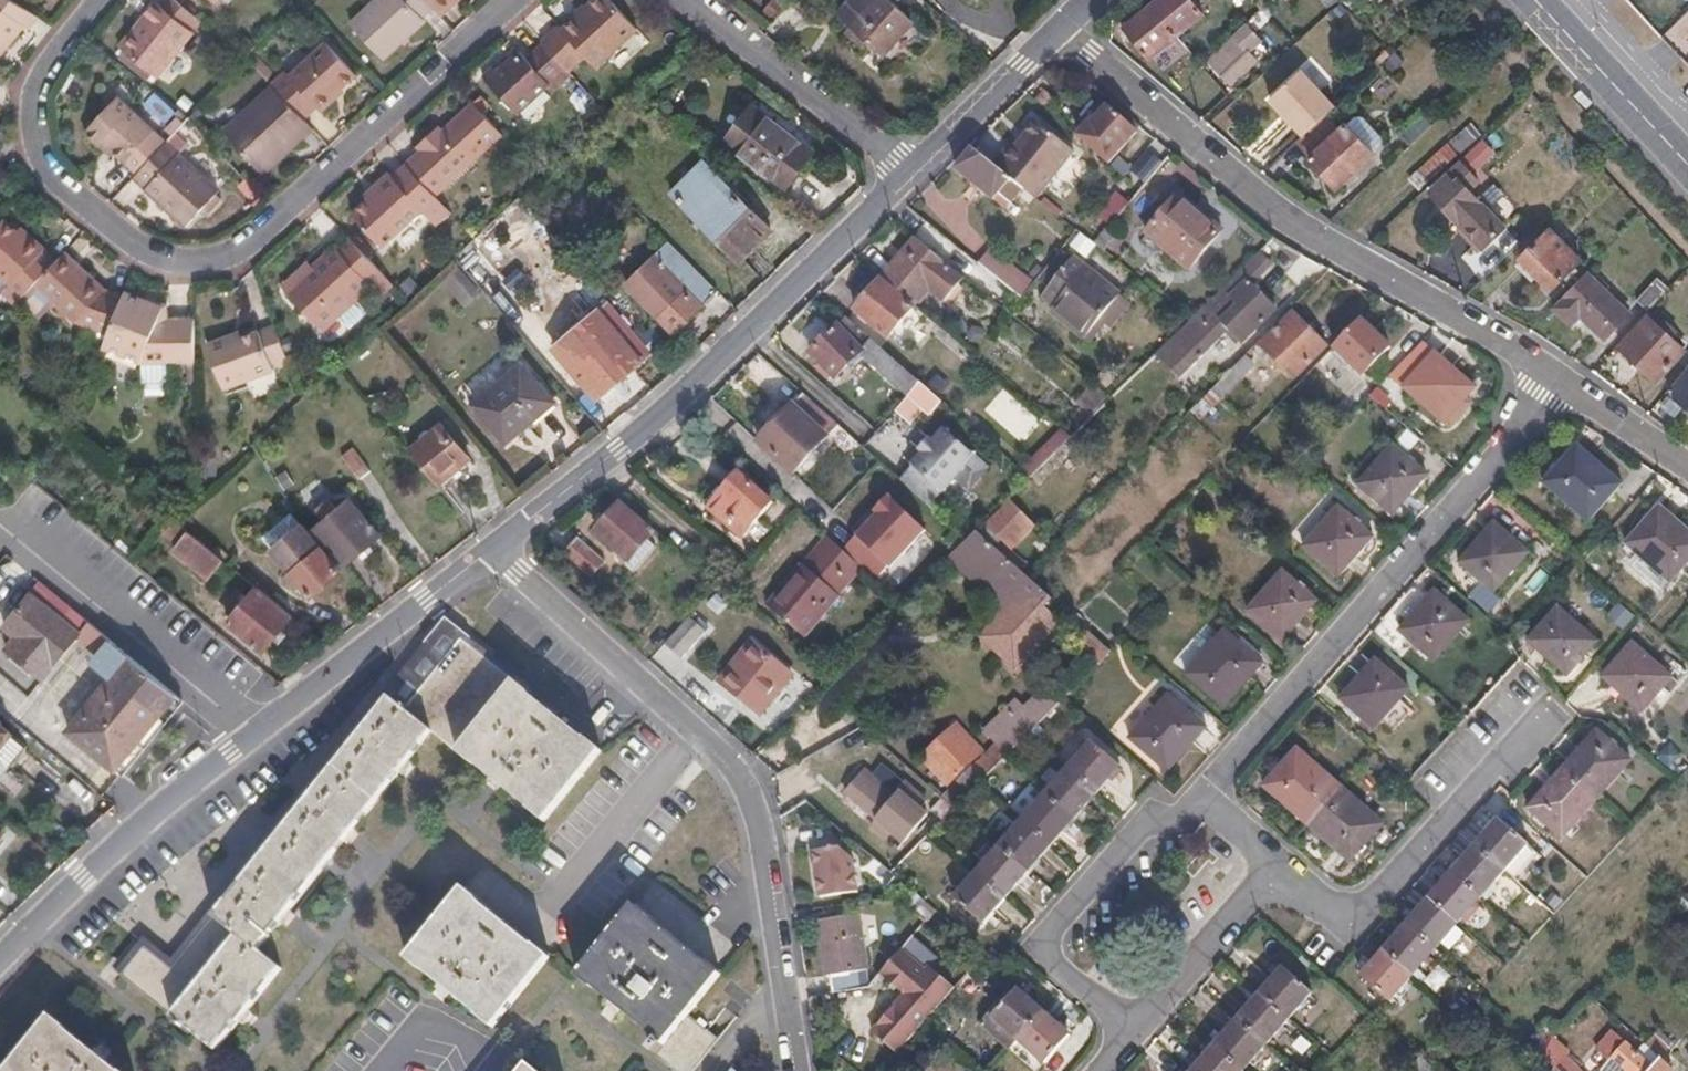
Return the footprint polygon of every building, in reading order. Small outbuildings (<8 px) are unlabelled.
[(351,27),(383,62),(427,21),(424,18),(407,0),(380,0),(351,27)] [(424,18),(434,8),(426,0),(407,0),(424,18)] [(438,13),(452,0),(426,0),(434,8),(438,13)] [(547,43),(549,45),(569,68),(575,75),(591,61),(600,70),(642,35),(612,0),(604,0),(568,31),(565,28),(547,43)] [(885,0),(853,0),(839,16),(886,57),(914,26),(885,0)] [(1178,36),(1205,14),(1194,0),(1161,0),(1152,8),(1178,36)] [(0,4),(0,54),(13,32),(18,34),(27,19),(0,4)] [(153,79),(190,34),(153,5),(140,21),(145,25),(123,54),(153,79)] [(1153,57),(1178,36),(1152,8),(1128,27),(1153,57)] [(1250,25),(1237,38),(1252,54),(1265,41),(1250,25)] [(1212,61),(1220,69),(1215,74),(1230,90),(1259,62),(1252,54),(1237,38),(1212,61)] [(269,83),(301,118),(316,104),(321,108),(334,95),(334,92),(355,72),(323,39),(287,74),(283,70),(269,83)] [(520,115),(551,88),(553,86),(551,84),(569,68),(549,45),(532,60),(523,51),(507,65),(503,61),(486,75),(520,115)] [(556,95),(577,77),(575,75),(569,68),(551,84),(553,86),(551,88),(556,95)] [(1329,115),(1338,107),(1304,71),(1273,99),(1307,136),(1329,115)] [(295,140),(310,126),(301,118),(269,83),(220,130),(257,168),(291,136),(295,140)] [(101,141),(135,173),(142,166),(165,141),(114,95),(80,131),(97,146),(101,141)] [(176,112),(154,95),(144,108),(165,125),(176,112)] [(724,143),(785,188),(815,148),(754,103),(724,143)] [(452,180),(504,134),(478,105),(448,132),(451,135),(439,145),(437,141),(434,139),(423,149),(425,152),(411,165),(435,193),(447,183),(452,180)] [(1116,153),(1133,133),(1108,111),(1095,125),(1093,123),(1080,136),(1108,161),(1116,153)] [(1361,114),(1354,119),(1381,149),(1389,142),(1389,134),(1371,113),(1361,114)] [(1307,136),(1298,144),(1312,158),(1343,130),(1329,115),(1307,136)] [(1354,119),(1343,130),(1312,158),(1340,188),(1381,149),(1354,119)] [(1072,152),(1034,122),(1014,147),(1010,143),(999,157),(1041,191),(1072,152)] [(451,135),(448,132),(437,141),(439,145),(451,135)] [(1512,220),(1472,177),(1505,146),(1493,133),(1433,190),(1486,245),(1512,220)] [(261,172),(295,140),(291,136),(257,168),(261,172)] [(219,188),(165,141),(142,166),(154,178),(144,189),(185,226),(219,188)] [(998,194),(1010,180),(972,149),(955,169),(993,200),(998,194)] [(1134,168),(1116,153),(1108,161),(1107,163),(1124,179),(1134,168)] [(992,165),(1035,199),(1041,191),(999,157),(992,165)] [(671,193),(740,262),(780,221),(757,199),(754,202),(746,195),(742,198),(731,187),(734,183),(727,176),(722,181),(702,162),(671,193)] [(430,216),(445,204),(435,193),(411,165),(397,177),(394,174),(378,187),(382,191),(370,202),(356,214),(386,247),(426,212),(430,216)] [(1023,190),(1010,180),(998,194),(1011,205),(1023,190)] [(382,191),(378,187),(366,197),(370,202),(382,191)] [(1185,190),(1173,204),(1202,227),(1209,219),(1223,231),(1228,226),(1185,190)] [(1202,227),(1173,204),(1147,233),(1189,271),(1223,231),(1209,219),(1202,227)] [(49,268),(36,257),(39,253),(26,240),(22,244),(0,224),(0,285),(5,290),(0,295),(0,298),(12,309),(27,292),(49,268)] [(1119,233),(1109,225),(1092,245),(1102,253),(1119,233)] [(1553,289),(1581,261),(1552,231),(1524,259),(1553,289)] [(388,276),(353,235),(318,267),(292,290),(326,330),(388,276)] [(945,303),(964,278),(915,238),(882,278),(915,306),(928,290),(945,303)] [(676,337),(720,293),(670,244),(627,286),(676,337)] [(1189,322),(1156,354),(1178,378),(1225,333),(1237,344),(1273,309),(1250,284),(1270,265),(1259,254),(1189,322)] [(1082,337),(1117,294),(1073,258),(1041,296),(1051,304),(1053,303),(1060,308),(1054,315),(1082,337)] [(98,296),(57,259),(49,268),(27,292),(68,328),(98,296)] [(292,290),(318,267),(313,261),(286,284),(292,290)] [(1015,268),(1002,284),(1021,299),(1034,283),(1015,268)] [(1588,273),(1556,310),(1577,328),(1585,318),(1609,340),(1632,316),(1588,273)] [(887,339),(908,314),(915,306),(882,278),(855,310),(887,339)] [(1650,312),(1671,289),(1660,279),(1639,301),(1650,312)] [(187,371),(186,329),(153,329),(153,315),(119,301),(97,356),(136,372),(161,372),(187,371)] [(942,343),(949,335),(915,306),(908,314),(942,343)] [(598,311),(554,348),(597,398),(640,362),(598,311)] [(1294,378),(1325,347),(1293,315),(1262,347),(1294,378)] [(919,383),(846,318),(809,351),(835,379),(861,354),(910,398),(921,386),(919,383)] [(1658,380),(1684,350),(1651,319),(1624,349),(1658,380)] [(1361,320),(1333,349),(1361,377),(1389,347),(1361,320)] [(293,366),(280,328),(247,338),(232,343),(231,337),(211,343),(226,389),(293,366)] [(232,343),(247,338),(245,332),(231,337),(232,343)] [(1406,387),(1444,421),(1473,389),(1435,354),(1406,387)] [(1246,357),(1213,390),(1221,398),(1255,365),(1246,357)] [(522,364),(473,406),(505,444),(554,403),(522,364)] [(161,372),(136,372),(136,393),(161,393),(161,372)] [(928,373),(919,383),(941,403),(950,393),(928,373)] [(1673,395),(1687,407),(1687,376),(1673,395)] [(1086,419),(1107,397),(1093,384),(1072,407),(1086,419)] [(941,403),(921,386),(910,398),(925,412),(930,418),(943,404),(941,403)] [(818,449),(839,426),(804,394),(757,443),(793,476),(818,449)] [(910,428),(925,412),(910,398),(895,414),(910,428)] [(440,425),(409,451),(439,487),(470,461),(440,425)] [(839,426),(818,449),(832,462),(853,439),(839,426)] [(985,466),(944,430),(900,480),(930,507),(954,481),(964,490),(985,466)] [(1073,438),(1063,430),(1020,473),(1029,482),(1073,438)] [(1359,486),(1391,514),(1425,476),(1392,447),(1359,486)] [(370,471),(352,449),(341,458),(359,480),(370,471)] [(1589,524),(1619,488),(1576,451),(1545,486),(1589,524)] [(743,538),(772,503),(740,475),(711,509),(743,538)] [(842,550),(879,585),(927,534),(891,499),(842,550)] [(380,536),(350,501),(339,510),(330,500),(317,512),(325,522),(314,532),(344,567),(380,536)] [(978,534),(995,549),(1025,519),(1009,502),(978,534)] [(595,534),(630,564),(654,536),(619,507),(595,534)] [(1304,548),(1337,577),(1371,538),(1338,509),(1304,548)] [(272,551),(302,525),(291,512),(262,538),(272,551)] [(1628,548),(1671,584),(1687,564),(1687,536),(1659,512),(1628,548)] [(172,523),(160,541),(172,549),(184,531),(172,523)] [(294,589),(300,584),(312,598),(341,572),(302,525),(272,551),(291,574),(286,578),(294,589)] [(1493,527),(1462,564),(1494,593),(1526,557),(1493,527)] [(1052,600),(1028,579),(995,549),(978,534),(976,531),(967,540),(948,559),(1004,609),(979,638),(1015,672),(1060,623),(1045,608),(1052,600)] [(224,561),(190,533),(175,552),(209,580),(224,561)] [(654,536),(630,564),(626,568),(633,573),(661,542),(654,536)] [(828,537),(766,607),(803,639),(863,571),(828,537)] [(604,563),(578,539),(564,555),(590,580),(604,563)] [(1315,602),(1282,573),(1248,612),(1281,640),(1315,602)] [(182,701),(40,584),(3,629),(16,639),(6,650),(43,681),(78,639),(108,664),(103,671),(112,678),(68,732),(119,775),(182,701)] [(264,653),(292,617),(257,588),(228,624),(264,653)] [(1435,596),(1402,634),(1434,663),(1468,625),(1435,596)] [(1568,676),(1595,645),(1558,612),(1531,644),(1568,676)] [(687,620),(665,645),(681,659),(702,635),(687,620)] [(1110,653),(1088,633),(1076,646),(1097,665),(1110,653)] [(1224,633),(1187,676),(1223,707),(1260,665),(1224,633)] [(123,977),(217,1052),(282,969),(258,949),(286,914),(326,864),(344,841),(351,832),(432,733),(474,766),(476,764),(495,779),(531,807),(528,810),(544,822),(601,751),(586,739),(584,742),(528,698),(530,695),(462,641),(405,711),(389,698),(309,799),(284,830),(173,969),(145,948),(123,977)] [(750,644),(719,683),(760,716),(792,677),(750,644)] [(1632,647),(1605,680),(1642,713),(1670,681),(1632,647)] [(1374,665),(1342,702),(1374,732),(1407,694),(1374,665)] [(984,732),(1007,756),(1029,734),(1061,703),(1045,688),(1021,710),(1014,703),(984,732)] [(1131,740),(1168,771),(1204,729),(1167,698),(1131,740)] [(28,749),(0,725),(0,781),(28,749)] [(919,761),(941,783),(978,748),(957,725),(919,761)] [(1599,733),(1528,812),(1561,842),(1632,762),(1599,733)] [(1093,743),(954,901),(982,926),(1119,767),(1093,743)] [(1340,792),(1297,754),(1264,790),(1308,828),(1349,864),(1381,827),(1340,792)] [(957,783),(968,795),(981,782),(985,778),(974,766),(957,783)] [(897,797),(865,770),(844,796),(875,823),(869,829),(884,842),(890,836),(904,847),(928,817),(900,794),(897,797)] [(1388,1004),(1528,847),(1499,824),(1360,981),(1388,1004)] [(814,853),(821,899),(859,894),(854,861),(841,849),(814,853)] [(444,985),(450,991),(479,1015),(477,1017),(493,1030),(550,957),(536,945),(533,948),(478,903),(480,900),(464,887),(406,958),(422,972),(424,970),(444,985)] [(720,974),(705,962),(703,965),(647,921),(649,918),(634,904),(576,976),(593,989),(595,987),(612,1001),(618,1006),(621,1008),(650,1031),(648,1034),(658,1042),(650,1052),(675,1070),(693,1070),(718,1039),(687,1015),(720,974)] [(832,994),(868,988),(857,917),(818,922),(825,978),(830,977),(832,994)] [(900,951),(882,973),(892,981),(890,984),(904,996),(871,1034),(897,1056),(928,1020),(938,1008),(954,989),(929,968),(925,972),(900,951)] [(1311,996),(1282,971),(1195,1070),(1245,1070),(1311,996)] [(882,973),(879,975),(890,984),(892,981),(882,973)] [(1019,1041),(1045,1065),(1069,1036),(1044,1014),(1017,990),(992,1018),(1019,1041)] [(103,1062),(91,1053),(65,1032),(67,1030),(52,1017),(9,1070),(114,1070),(103,1062)] [(1658,1032),(1645,1047),(1659,1058),(1671,1044),(1658,1032)] [(1601,1055),(1610,1064),(1627,1044),(1618,1037),(1601,1055)] [(1654,1068),(1627,1044),(1610,1064),(1603,1070),(1651,1070),(1654,1068)] [(1554,1070),(1555,1070),(1576,1070),(1564,1059),(1554,1070)] [(1661,1060),(1654,1068),(1651,1070),(1673,1070),(1661,1060)]
